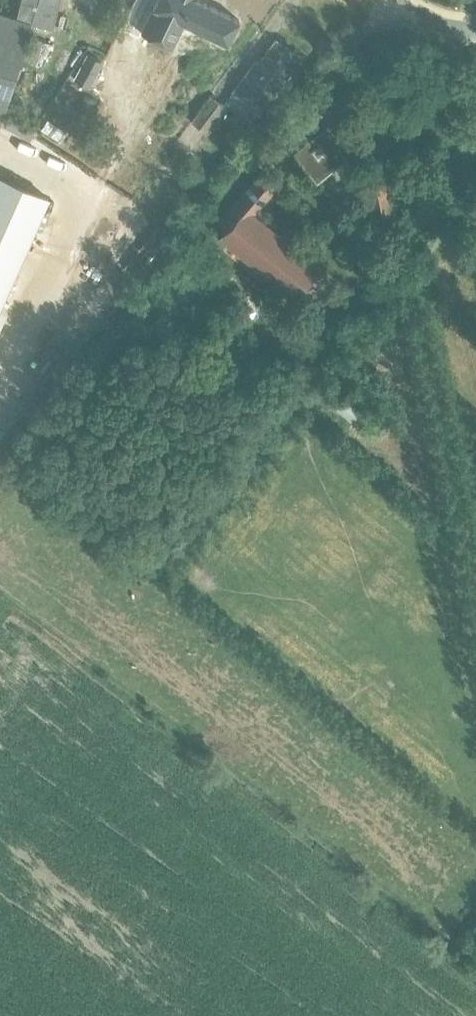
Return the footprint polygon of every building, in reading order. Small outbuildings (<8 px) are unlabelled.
[(35,0),(20,0),(16,16),(31,19),(35,0)] [(31,19),(31,20),(31,21),(52,28),(59,0),(35,0),(31,19)] [(139,31),(176,50),(187,28),(227,46),(242,16),(209,0),(154,0),(139,31)] [(30,21),(0,12),(0,123),(30,21)] [(31,37),(24,59),(35,63),(42,40),(31,37)] [(276,39),(228,104),(252,121),(300,57),(276,39)] [(210,94),(191,120),(208,132),(227,107),(210,94)] [(324,127),(294,150),(333,199),(354,182),(351,178),(359,171),(324,127)] [(262,170),(217,222),(225,229),(218,237),(313,319),(340,285),(255,214),(280,186),(262,170)] [(7,311),(1,308),(49,195),(0,174),(0,326),(7,311)] [(386,182),(362,187),(368,216),(380,214),(387,249),(400,247),(386,182)] [(347,396),(336,409),(354,425),(366,411),(347,396)]
